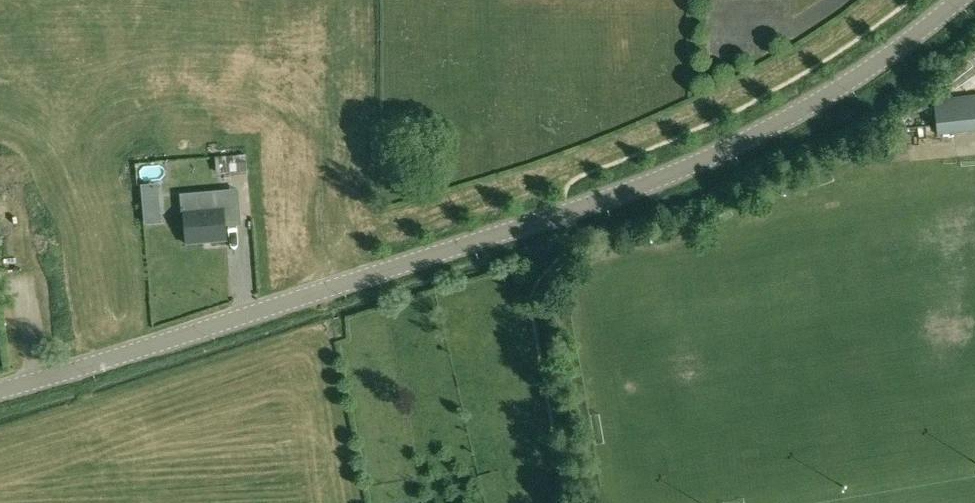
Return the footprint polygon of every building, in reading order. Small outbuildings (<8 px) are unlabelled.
[(934,100),(937,134),(974,130),(974,96),(934,100)] [(206,152),(190,152),(190,163),(207,162),(206,152)] [(246,155),(216,158),(218,172),(247,170),(246,155)] [(238,189),(182,194),(184,211),(187,244),(227,241),(225,221),(241,219),(238,195),(238,189)] [(161,196),(144,198),(146,225),(163,223),(161,196)]
